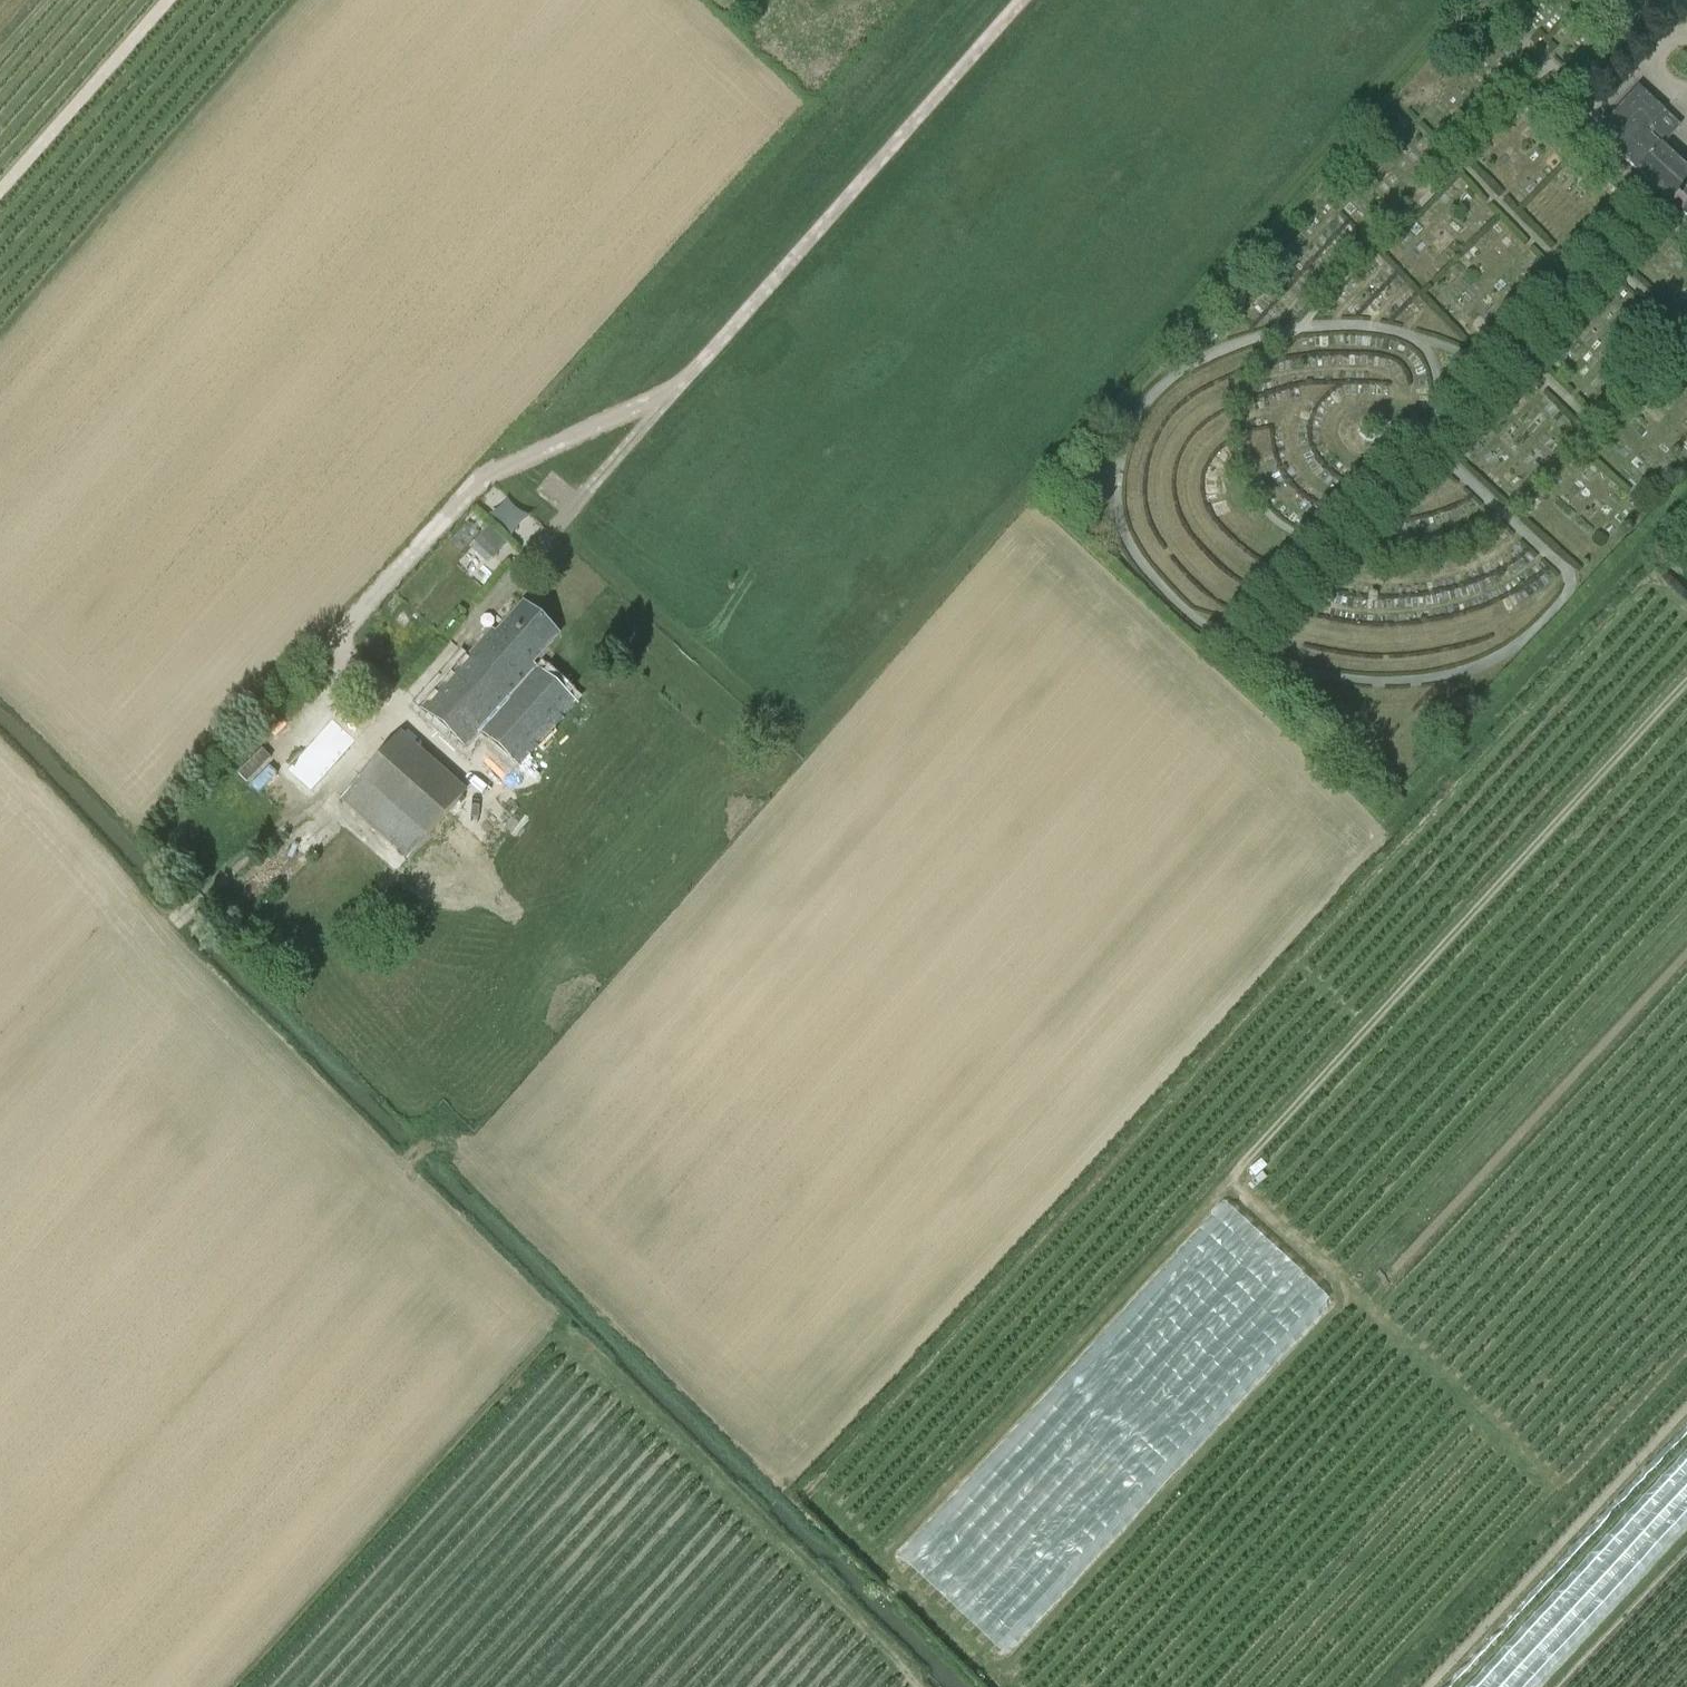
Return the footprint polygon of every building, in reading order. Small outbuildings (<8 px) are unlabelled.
[(1662,146),(1672,135),(1656,120),(1664,111),(1638,87),(1596,133),(1686,218),(1686,169),(1662,146)] [(518,765),(573,703),(531,665),(557,635),(521,603),(494,632),(491,629),(421,707),(465,746),(479,730),(518,765)] [(468,791),(401,732),(340,800),(407,859),(468,791)] [(350,861),(367,842),(339,818),(322,836),(350,861)]
